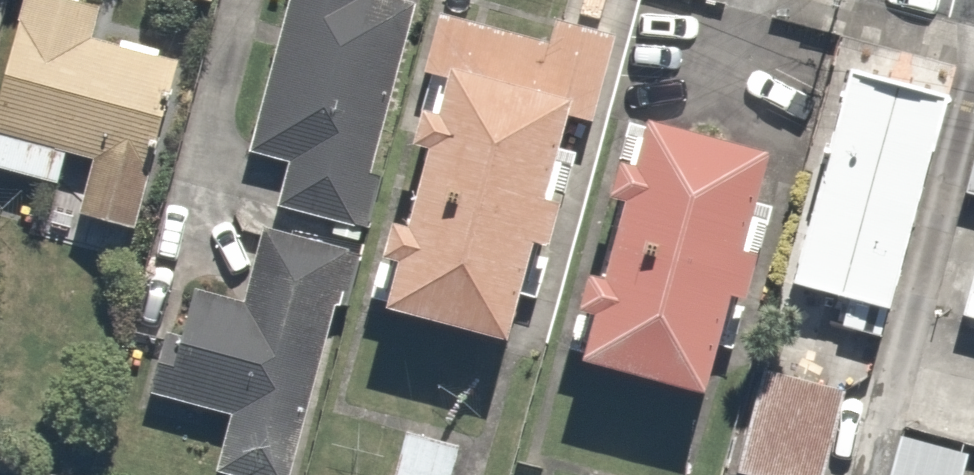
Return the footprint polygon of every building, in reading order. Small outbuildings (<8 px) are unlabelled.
[(142,229),(181,54),(88,33),(95,0),(13,0),(0,56),(0,160),(56,173),(64,140),(84,145),(68,213),(142,229)] [(352,222),(409,0),(277,0),(240,147),(281,157),(270,201),(352,222)] [(378,301),(502,330),(555,102),(585,109),(603,36),(451,0),(428,0),(412,66),(433,71),(426,97),(408,93),(397,137),(416,141),(399,213),(380,208),(370,248),(390,253),(378,301)] [(948,99),(849,72),(791,286),(889,313),(948,99)] [(585,331),(575,371),(694,400),(703,360),(735,367),(772,214),(741,206),(753,159),(634,130),(624,170),(612,167),(601,211),(614,214),(597,281),(579,277),(567,327),(585,331)] [(966,193),(973,195),(973,161),(966,193)] [(257,220),(236,301),(171,284),(144,388),(221,408),(204,470),(223,474),(283,474),(344,243),(257,220)] [(963,315),(973,318),(973,274),(963,315)] [(760,357),(732,464),(776,474),(817,474),(842,378),(760,357)] [(901,425),(889,474),(961,474),(969,442),(901,425)] [(397,426),(388,474),(454,474),(461,438),(397,426)]
